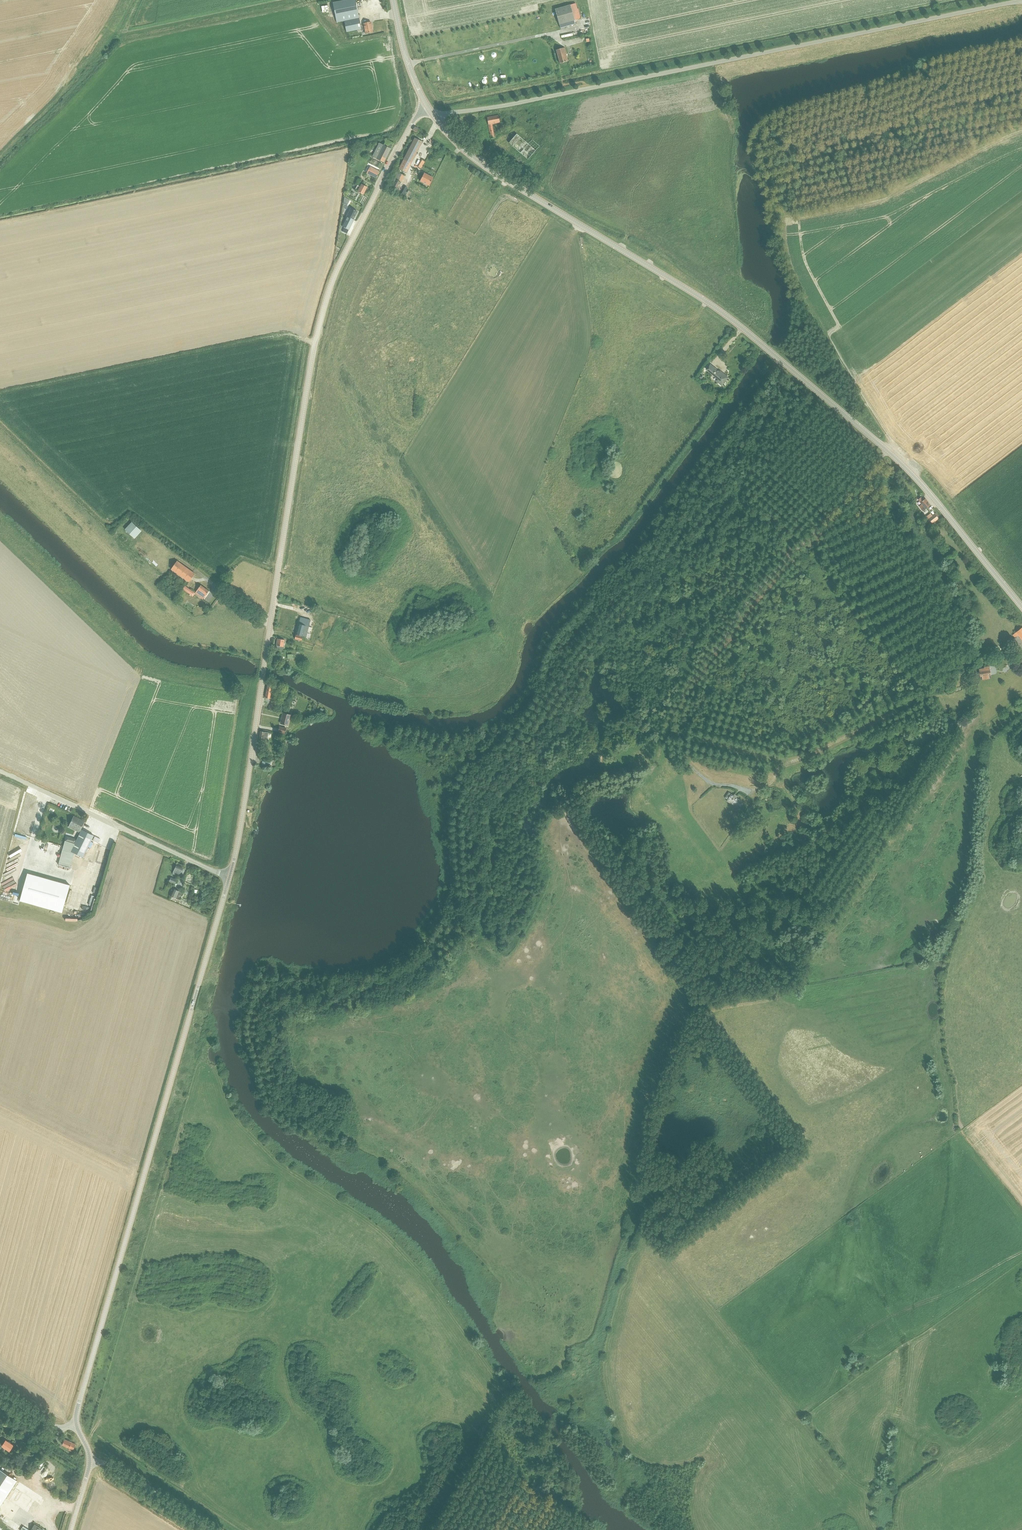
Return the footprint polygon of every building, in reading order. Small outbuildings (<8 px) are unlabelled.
[(373,32),(371,22),(363,23),(364,26),(362,26),(362,25),(360,25),(355,0),(346,0),(333,3),(337,22),(344,21),(346,32),(361,29),(361,30),(365,30),(365,33),(373,32)] [(579,19),(575,3),(555,9),(559,25),(579,19)] [(560,63),(568,61),(564,47),(556,50),(560,63)] [(492,124),(500,123),(498,115),(487,117),(491,139),(495,138),(492,124)] [(528,160),(540,146),(532,139),(528,144),(516,134),(508,143),(528,160)] [(415,138),(398,170),(406,175),(422,142),(415,138)] [(387,140),(385,145),(393,149),(395,143),(387,140)] [(383,162),(390,149),(379,143),(372,157),(383,162)] [(516,173),(519,169),(513,164),(510,167),(516,173)] [(367,167),(365,171),(367,172),(366,173),(376,178),(379,171),(370,166),(369,167),(367,167)] [(433,177),(424,173),(420,181),(429,185),(433,177)] [(363,195),(367,187),(361,184),(360,187),(357,186),(355,190),(358,191),(358,192),(363,195)] [(344,227),(342,231),(347,234),(349,229),(354,219),(353,219),(357,211),(351,208),(348,213),(347,216),(343,226),(344,227)] [(722,373),(711,365),(707,369),(720,380),(718,382),(722,385),(728,377),(722,373)] [(919,499),(921,502),(922,504),(920,506),(923,511),(930,505),(925,499),(923,500),(921,497),(919,499)] [(932,516),(931,513),(927,516),(933,523),(939,519),(935,514),(932,516)] [(136,539),(143,532),(134,522),(126,530),(136,539)] [(189,582),(195,574),(177,561),(171,569),(189,582)] [(198,589),(195,593),(199,596),(199,597),(203,599),(206,595),(209,591),(201,585),(198,589)] [(183,589),(193,596),(195,593),(185,586),(183,589)] [(300,617),(295,638),(301,640),(302,637),(306,638),(311,620),(300,617)] [(1012,635),(1015,638),(1019,635),(1021,639),(1021,627),(1012,635)] [(283,650),(284,640),(278,639),(276,649),(283,650)] [(991,652),(993,654),(994,656),(1002,649),(999,646),(991,652)] [(991,675),(990,668),(989,666),(984,667),(984,668),(979,669),(980,676),(991,675)] [(268,683),(265,698),(273,699),(273,694),(273,693),(272,693),(272,692),(271,692),(272,689),(275,689),(276,685),(268,683)] [(995,690),(992,684),(980,689),(983,694),(985,693),(985,695),(995,690)] [(283,713),(281,723),(288,725),(291,715),(283,713)] [(260,731),(259,739),(267,740),(268,732),(260,731)] [(262,761),(261,766),(270,767),(271,763),(268,762),(269,758),(263,756),(262,761)] [(741,801),(737,798),(738,796),(734,794),(733,795),(729,792),(725,798),(732,802),(730,804),(734,807),(735,804),(738,806),(738,805),(741,807),(743,804),(740,802),(741,801)] [(74,816),(70,825),(80,830),(84,822),(74,816)] [(75,844),(71,851),(74,853),(83,857),(94,835),(82,830),(77,839),(75,844)] [(70,841),(65,840),(58,865),(70,868),(74,853),(71,851),(75,844),(70,842),(70,841)] [(181,872),(183,868),(176,865),(172,874),(176,875),(176,873),(180,874),(181,872)] [(28,873),(20,900),(62,912),(70,885),(28,873)] [(174,888),(171,896),(176,898),(177,897),(179,891),(174,888)] [(61,1440),(60,1441),(63,1442),(62,1444),(69,1447),(72,1449),(73,1449),(75,1444),(62,1438),(61,1440)] [(2,1446),(10,1451),(13,1445),(6,1440),(2,1446)] [(20,1440),(16,1446),(21,1449),(26,1443),(20,1440)] [(34,1453),(36,1450),(28,1445),(26,1448),(34,1453)] [(17,1480),(0,1469),(0,1506),(17,1480)] [(37,1509),(44,1497),(22,1483),(20,1486),(21,1487),(18,1491),(19,1492),(16,1496),(37,1509)] [(34,1516),(38,1511),(14,1494),(10,1500),(34,1516)] [(9,1518),(8,1520),(18,1527),(19,1525),(9,1518)] [(4,1524),(14,1529),(20,1529),(21,1529),(7,1521),(4,1524)]
